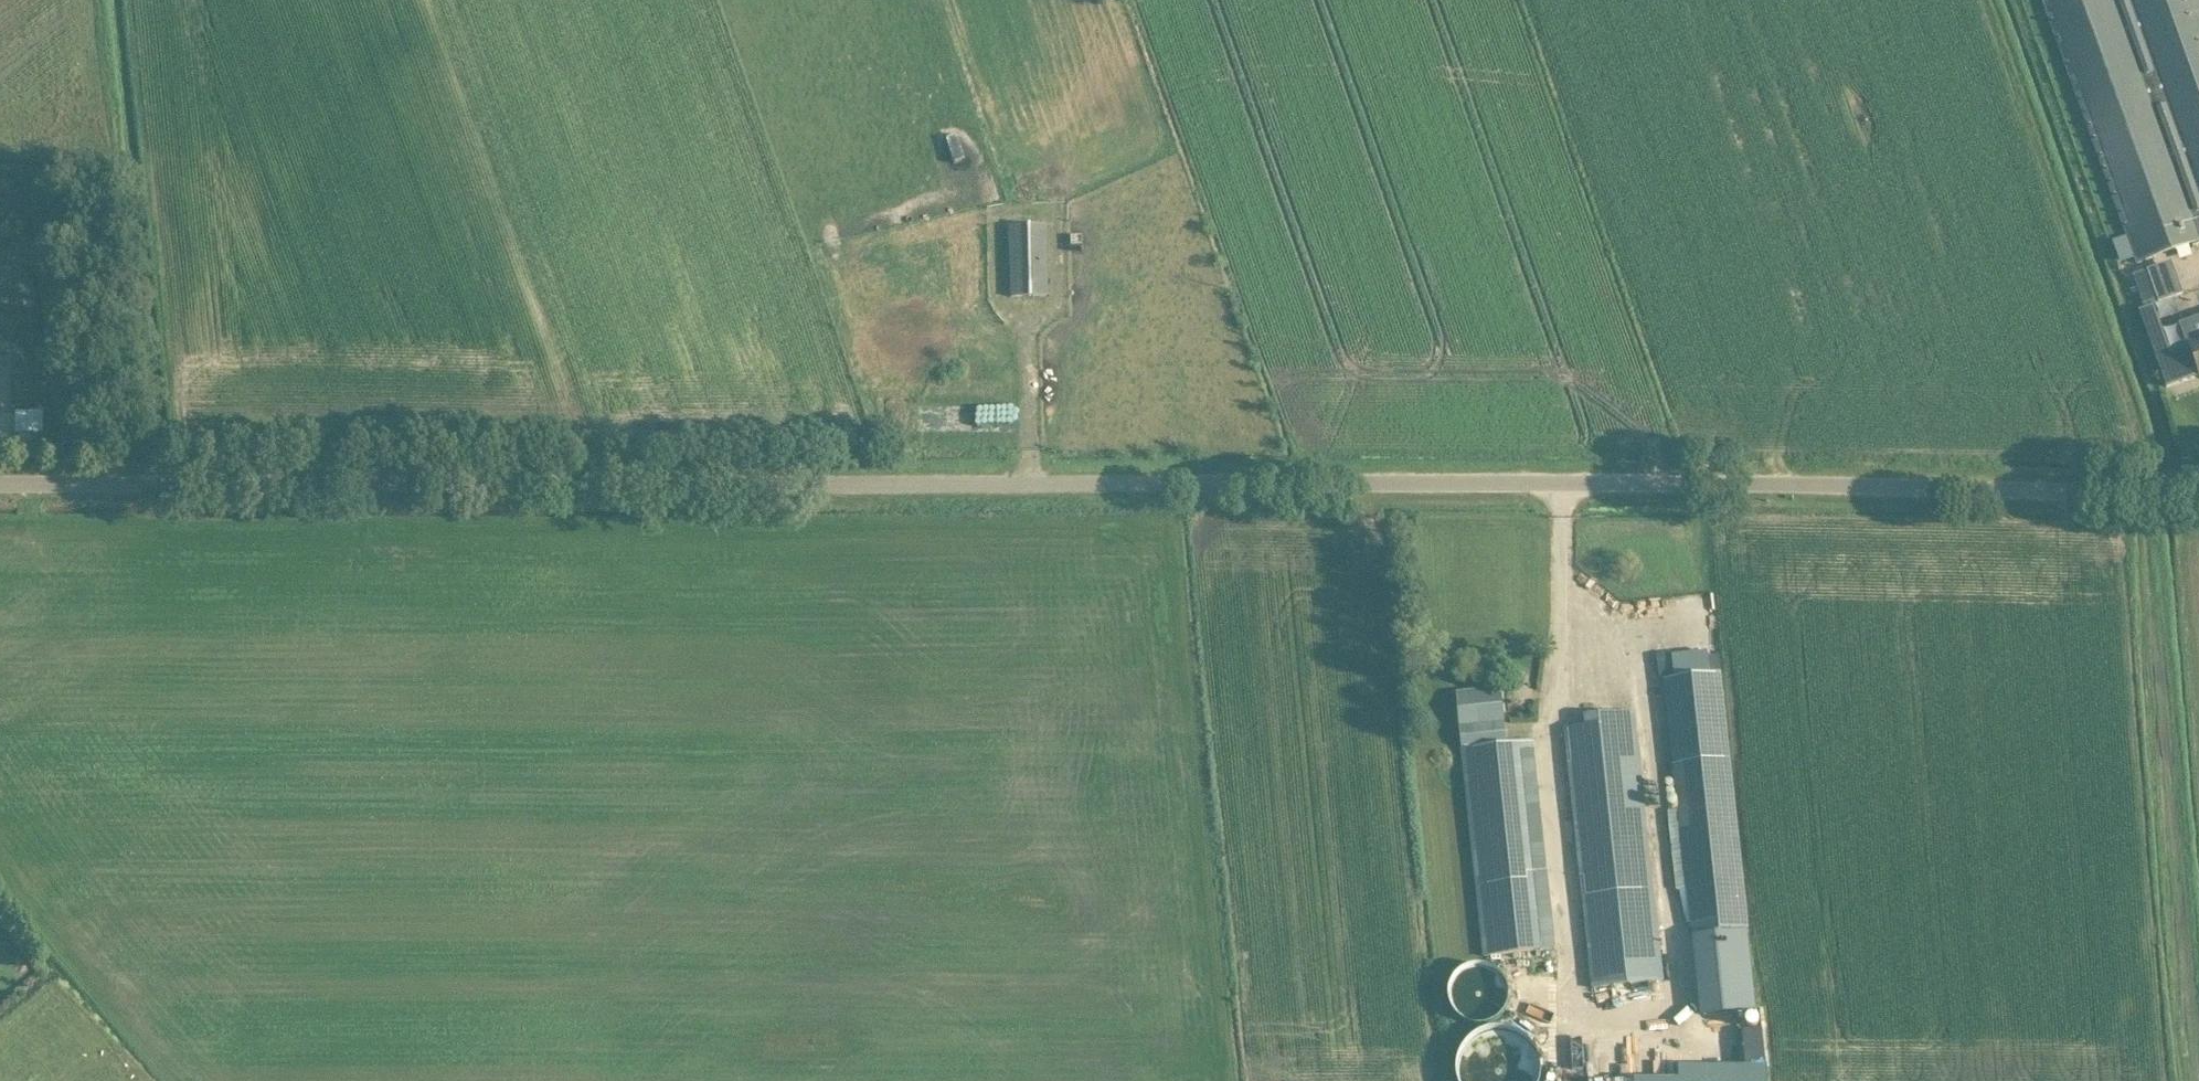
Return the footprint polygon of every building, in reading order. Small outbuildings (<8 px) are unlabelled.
[(2138,264),(2198,242),(2198,0),(2043,0),(2138,264)] [(1010,226),(1011,275),(1011,297),(1047,296),(1045,225),(1010,226)] [(2145,307),(2160,302),(2148,268),(2133,273),(2145,307)] [(2150,342),(2156,357),(2167,390),(2198,379),(2198,370),(2195,358),(2190,344),(2171,351),(2166,337),(2150,342)] [(2195,358),(2198,370),(2198,337),(2188,340),(2190,344),(2195,358)] [(14,417),(0,402),(0,430),(14,417)] [(43,410),(15,410),(16,446),(44,446),(43,410)] [(1721,673),(1666,680),(1668,702),(1681,810),(1667,811),(1676,890),(1690,889),(1695,934),(1748,928),(1721,673)] [(1505,722),(1502,689),(1458,694),(1461,727),(1505,722)] [(1567,738),(1569,760),(1590,989),(1658,983),(1634,712),(1586,717),(1588,736),(1581,737),(1580,728),(1567,729),(1568,738),(1567,738)] [(1556,946),(1553,946),(1532,742),(1463,749),(1485,957),(1557,950),(1556,946)] [(1695,934),(1694,934),(1702,1015),(1757,1009),(1748,928),(1695,934)] [(1499,981),(1500,967),(1479,965),(1478,981),(1460,980),(1458,1005),(1473,1006),(1473,1013),(1491,1014),(1492,997),(1505,998),(1506,982),(1499,981)] [(1659,1080),(1769,1080),(1769,1067),(1763,1067),(1680,1066),(1680,1080),(1659,1080)]
